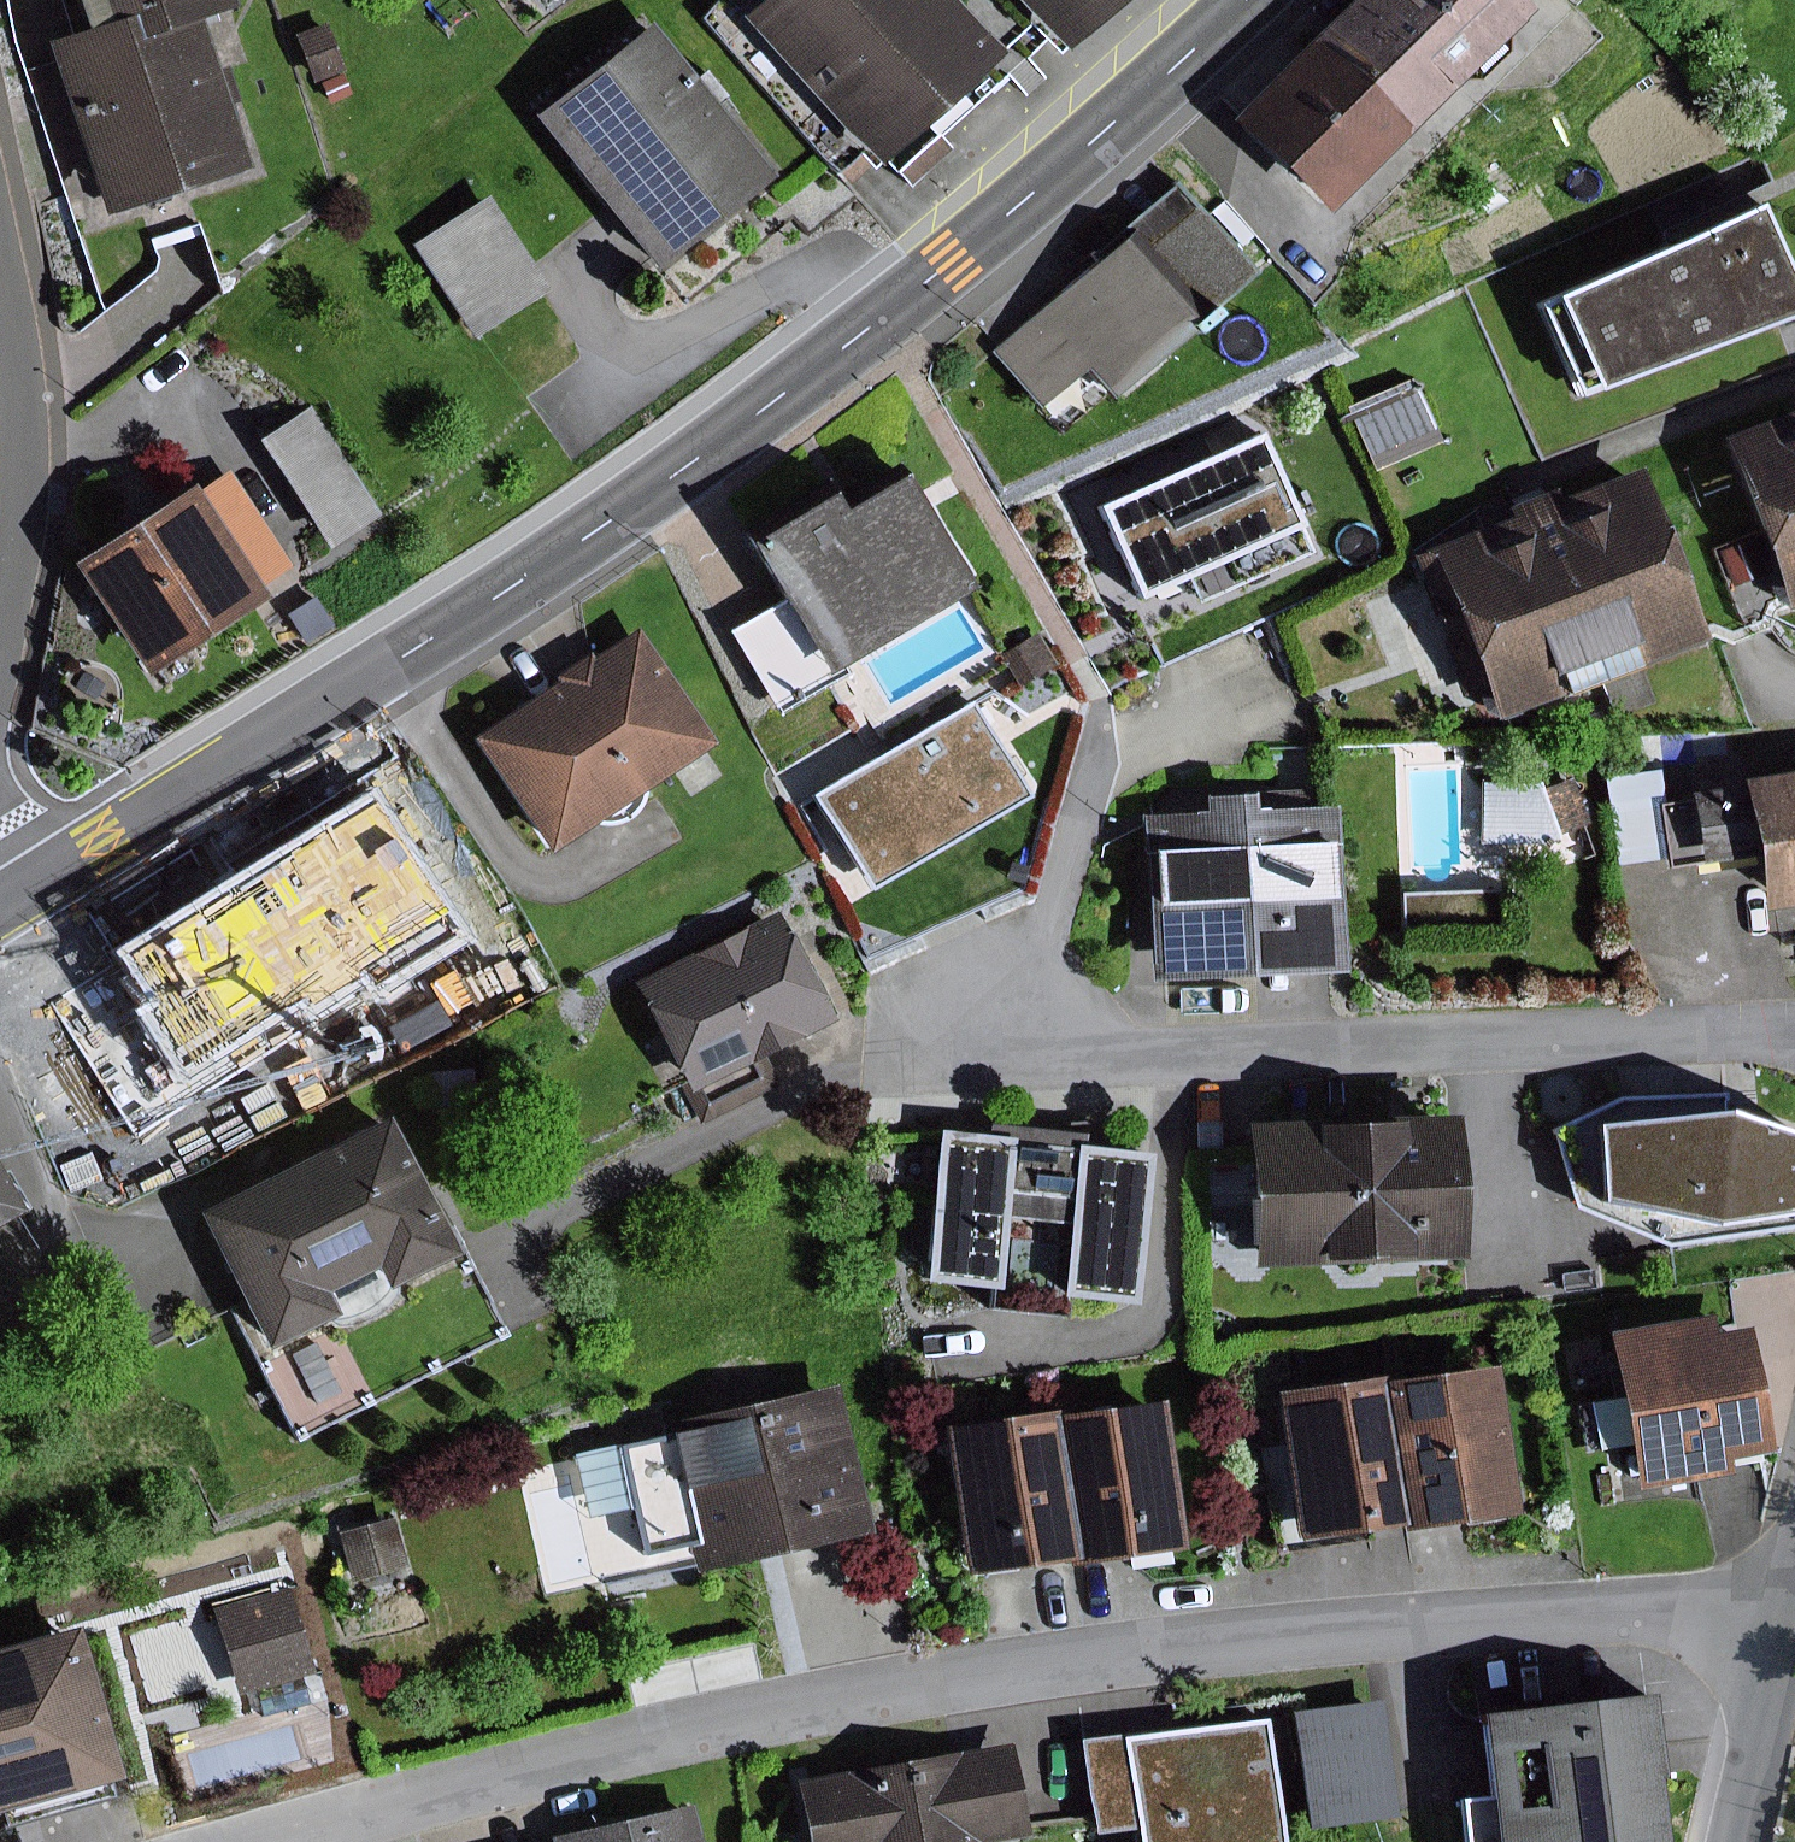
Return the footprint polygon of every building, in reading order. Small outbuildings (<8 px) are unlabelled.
[(77,33),(41,45),(98,218),(245,170),(224,105),(234,102),(222,65),(212,68),(198,26),(217,20),(215,14),(230,9),(227,0),(66,0),(77,33)] [(736,15),(867,163),(995,50),(951,0),(753,0),(736,15)] [(1055,50),(1111,0),(1011,0),(1055,50)] [(1522,9),(1513,0),(1346,0),(1225,120),(1317,212),(1522,9)] [(691,76),(646,20),(527,114),(650,269),(781,166),(702,67),(691,76)] [(324,22),(291,33),(308,81),(340,70),(324,22)] [(1254,271),(1174,180),(1094,250),(1099,256),(989,352),(1037,407),(1081,369),(1107,399),(1254,271)] [(484,199),(410,246),(471,340),(544,293),(484,199)] [(1756,202),(1530,303),(1571,394),(1794,312),(1794,289),(1756,202)] [(1411,378),(1343,407),(1370,470),(1438,441),(1411,378)] [(310,405),(257,439),(327,550),(381,516),(310,405)] [(1715,438),(1781,611),(1794,606),(1794,408),(1715,438)] [(1310,552),(1256,431),(1089,504),(1131,598),(1183,575),(1195,602),(1310,552)] [(1701,642),(1634,468),(1554,499),(1550,489),(1501,508),(1505,519),(1407,556),(1440,640),(1435,642),(1457,698),(1476,690),(1489,724),(1701,642)] [(186,484),(66,562),(139,675),(262,596),(257,587),(289,566),(227,470),(192,492),(186,484)] [(965,590),(898,475),(836,511),(826,494),(741,543),(775,602),(725,631),(775,716),(841,678),(834,666),(965,590)] [(1745,537),(1714,549),(1728,584),(1758,572),(1745,537)] [(1185,618),(1171,585),(1138,600),(1153,632),(1185,618)] [(313,595),(283,614),(303,645),(332,626),(313,595)] [(709,743),(634,628),(591,657),(588,652),(551,677),(554,681),(468,738),(543,852),(709,743)] [(1035,634),(998,654),(1019,692),(1056,672),(1035,634)] [(1029,816),(971,716),(807,811),(866,911),(1029,816)] [(1601,776),(1614,864),(1665,856),(1666,860),(1697,855),(1698,864),(1744,857),(1752,910),(1794,904),(1794,771),(1736,779),(1737,785),(1685,793),(1686,799),(1663,802),(1658,768),(1601,776)] [(1553,781),(1478,781),(1478,842),(1553,843),(1553,834),(1586,824),(1571,779),(1553,785),(1553,781)] [(1337,973),(1331,805),(1247,808),(1247,793),(1196,795),(1197,811),(1136,814),(1142,981),(1337,973)] [(379,945),(322,812),(100,907),(144,1011),(252,965),(257,978),(266,974),(280,1008),(355,976),(347,958),(379,945)] [(691,1126),(776,1085),(759,1050),(822,1020),(770,916),(629,985),(679,1085),(672,1088),(691,1126)] [(148,1060),(146,1055),(49,1091),(77,1164),(172,1129),(169,1123),(192,1114),(182,1087),(190,1085),(177,1049),(148,1060)] [(473,1069),(427,1071),(428,1107),(474,1105),(473,1069)] [(1793,1136),(1724,1113),(1723,1095),(1617,1099),(1549,1130),(1571,1207),(1663,1245),(1794,1228),(1794,1174),(1793,1136)] [(1452,1260),(1446,1118),(1235,1127),(1236,1158),(1241,1269),(1452,1260)] [(191,1213),(259,1350),(331,1315),(319,1292),(370,1267),(381,1289),(449,1255),(381,1119),(191,1213)] [(984,1135),(934,1129),(915,1281),(989,1290),(998,1216),(1061,1223),(1052,1297),(1126,1305),(1144,1154),(1080,1146),(1081,1134),(986,1122),(984,1135)] [(11,1212),(5,1200),(12,1196),(0,1175),(0,1218),(11,1212)] [(1707,1314),(1598,1332),(1609,1399),(1574,1404),(1582,1453),(1617,1447),(1624,1491),(1722,1475),(1720,1459),(1764,1451),(1744,1326),(1710,1331),(1707,1314)] [(1394,1524),(1388,1525),(1388,1532),(1511,1515),(1490,1368),(1374,1384),(1394,1524)] [(1374,1384),(1373,1376),(1269,1391),(1291,1539),(1388,1525),(1394,1524),(1374,1384)] [(862,1532),(831,1385),(656,1422),(659,1434),(572,1453),(586,1518),(631,1508),(641,1556),(683,1547),(688,1570),(862,1532)] [(1158,1399),(1048,1414),(1068,1557),(1053,1559),(1054,1569),(1179,1551),(1158,1399)] [(1048,1414),(1048,1410),(936,1425),(957,1573),(972,1571),(975,1592),(1018,1586),(1015,1565),(1053,1559),(1068,1557),(1048,1414)] [(404,1566),(390,1516),(336,1531),(349,1581),(404,1566)] [(66,1631),(0,1649),(0,1827),(104,1798),(99,1780),(108,1778),(66,1631)] [(332,1750),(310,1673),(223,1697),(245,1775),(332,1750)] [(1647,1693),(1470,1713),(1479,1796),(1450,1799),(1455,1841),(1658,1841),(1651,1776),(1656,1776),(1647,1693)] [(1392,1817),(1378,1700),(1287,1712),(1301,1828),(1392,1817)] [(1075,1739),(1086,1833),(1126,1828),(1128,1841),(1276,1841),(1261,1717),(1075,1739)] [(791,1782),(802,1841),(992,1841),(1022,1837),(1007,1745),(791,1782)] [(689,1804),(545,1837),(546,1841),(698,1841),(689,1804)]
